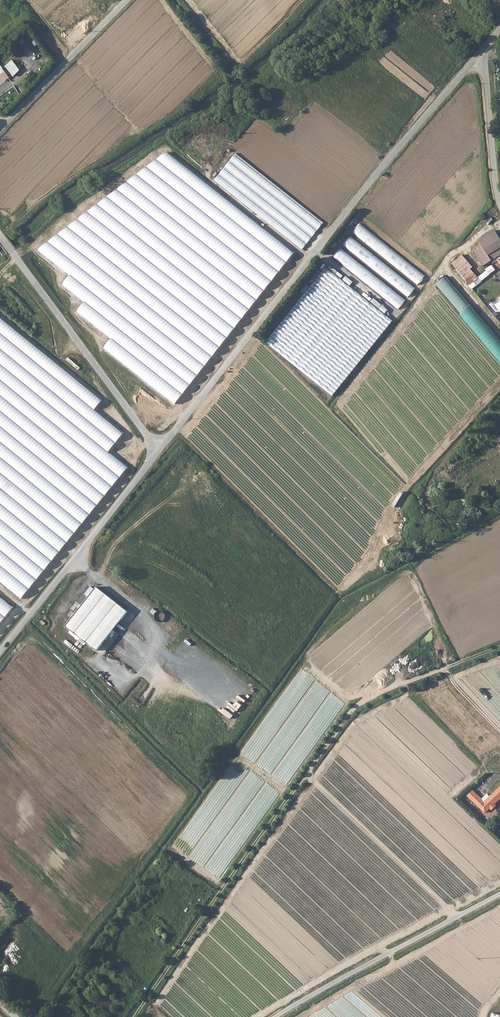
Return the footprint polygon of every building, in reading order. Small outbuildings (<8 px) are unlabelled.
[(6,67),(15,76),(22,69),(13,60),(6,67)] [(5,71),(0,75),(6,82),(11,78),(5,71)] [(296,256),(168,152),(39,250),(70,276),(63,285),(85,303),(78,312),(112,339),(104,348),(174,405),(296,256)] [(300,250),(322,223),(235,154),(214,181),(300,250)] [(490,207),(469,235),(472,238),(494,210),(490,207)] [(352,232),(389,260),(391,258),(394,260),(399,253),(359,223),(352,232)] [(489,239),(497,233),(494,228),(486,234),(489,239)] [(486,234),(478,240),(480,243),(472,248),(483,264),(499,253),(499,237),(497,233),(489,239),(486,234)] [(384,269),(387,264),(349,235),(342,244),(379,272),(382,268),(384,269)] [(379,277),(340,248),(333,257),(371,286),(375,282),(379,277)] [(463,253),(451,263),(470,285),(479,277),(471,268),(474,266),(463,253)] [(325,268),(267,342),(333,396),(392,321),(325,268)] [(499,360),(499,340),(447,276),(437,284),(499,360)] [(0,318),(0,581),(23,599),(128,469),(109,454),(124,434),(95,411),(103,401),(0,318)] [(71,630),(86,642),(96,650),(128,610),(96,586),(94,588),(90,585),(84,593),(88,596),(65,625),(71,630)] [(15,607),(0,595),(0,625),(15,607)] [(86,642),(71,630),(69,633),(84,644),(86,642)] [(499,799),(499,787),(486,800),(492,806),(499,799)] [(472,789),(467,794),(486,812),(492,806),(486,800),(485,801),(472,789)]
